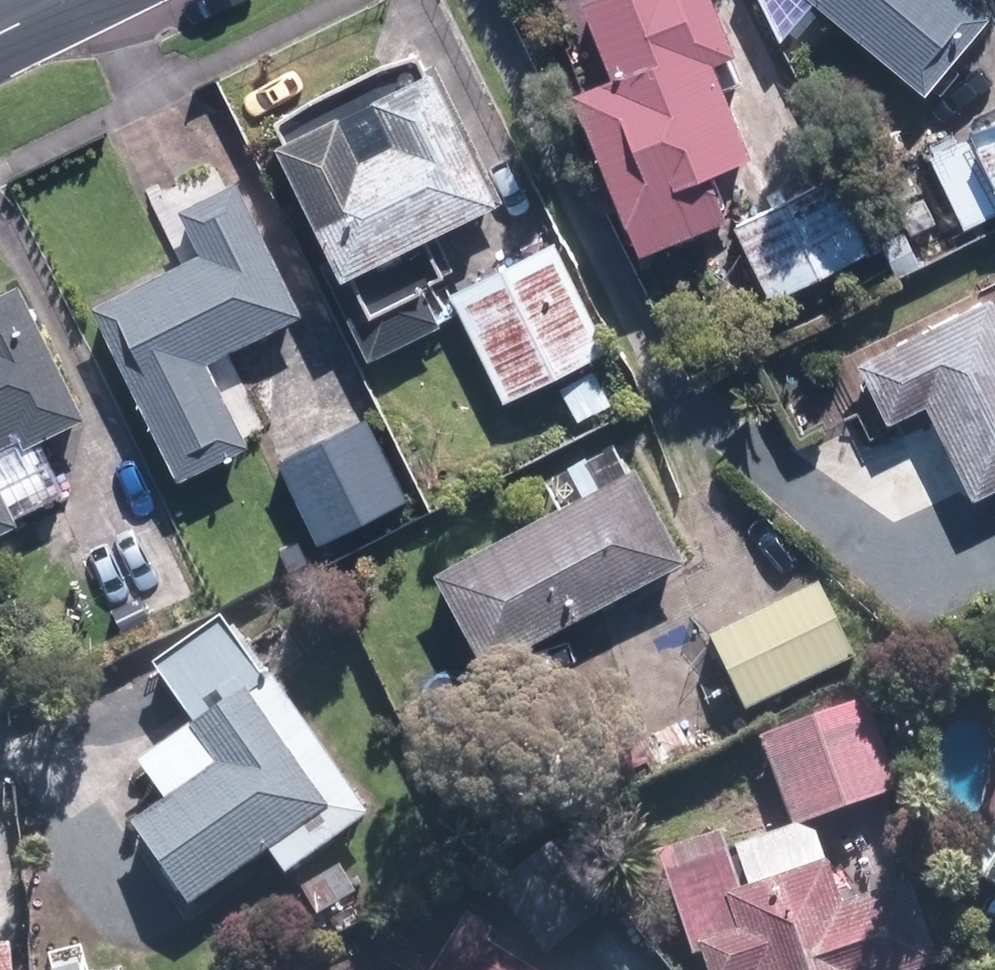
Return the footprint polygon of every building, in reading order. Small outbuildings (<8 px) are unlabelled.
[(693,0),(584,0),(615,78),(604,83),(648,193),(754,152),(693,0)] [(781,38),(811,0),(761,0),(781,38)] [(989,12),(974,0),(814,0),(925,91),(989,12)] [(500,199),(433,62),(422,68),(416,51),(277,117),(285,133),(277,137),(332,252),(319,260),(367,360),(442,324),(422,282),(456,266),(437,229),(500,199)] [(994,211),(994,116),(969,129),(974,136),(931,158),(964,227),(994,211)] [(731,222),(769,300),(879,246),(841,168),(731,222)] [(91,303),(179,478),(249,442),(208,358),(304,311),(238,177),(178,205),(199,249),(91,303)] [(503,399),(607,346),(550,238),(448,291),(503,399)] [(14,439),(11,432),(17,429),(25,445),(87,414),(21,281),(0,291),(0,447),(14,439)] [(991,291),(857,359),(888,421),(925,402),(973,497),(994,486),(994,298),(991,291)] [(317,541),(410,496),(370,413),(277,457),(317,541)] [(489,665),(690,559),(639,463),(439,569),(489,665)] [(20,521),(0,480),(0,531),(20,521)] [(91,645),(197,595),(161,517),(56,567),(91,645)] [(747,711),(855,660),(819,584),(711,635),(747,711)] [(370,815),(275,679),(270,682),(221,614),(152,664),(193,723),(189,726),(216,764),(131,824),(190,907),(270,851),(286,875),(370,815)] [(793,827),(899,789),(868,700),(761,739),(793,827)] [(938,964),(912,884),(843,907),(828,862),(741,890),(722,832),(662,852),(692,947),(698,945),(706,969),(921,969),(938,964)] [(546,955),(607,907),(555,841),(494,889),(546,955)] [(994,886),(994,863),(985,879),(994,886)] [(317,915),(358,894),(342,865),(302,887),(317,915)] [(489,943),(496,930),(468,913),(433,969),(533,969),(489,943)] [(12,947),(0,948),(0,969),(14,969),(12,947)]
